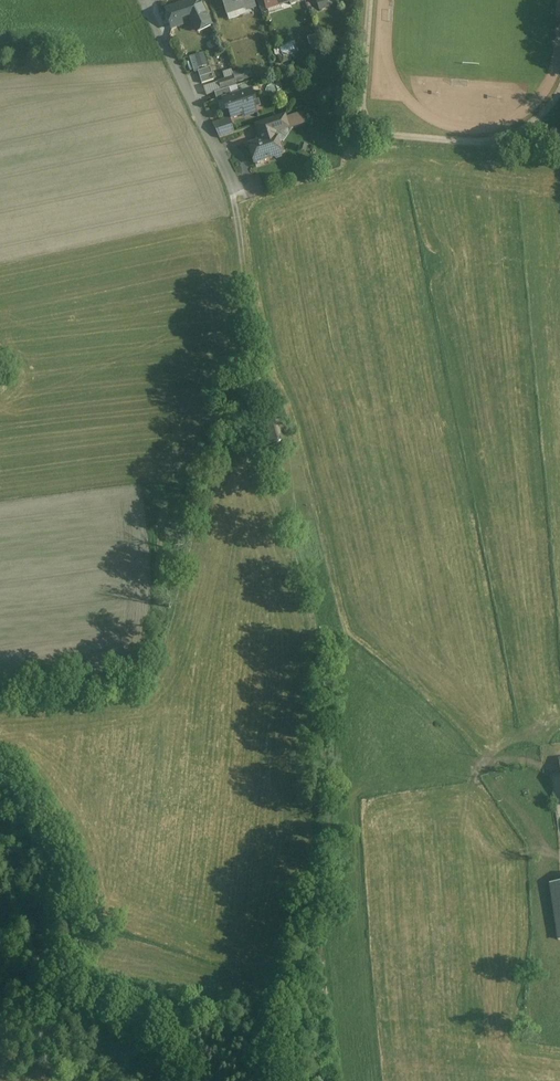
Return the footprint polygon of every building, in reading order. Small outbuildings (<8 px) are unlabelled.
[(227,14),(244,8),(247,7),(245,0),(222,0),(227,14)] [(252,0),(245,0),(247,7),(244,8),(245,11),(255,8),(252,0)] [(265,10),(288,3),(287,0),(262,0),(265,10)] [(320,10),(329,7),(326,0),(316,0),(320,10)] [(198,1),(174,9),(177,20),(179,19),(189,16),(193,23),(192,24),(196,32),(197,32),(198,33),(211,26),(198,1)] [(177,20),(174,9),(165,11),(171,30),(181,27),(179,19),(177,20)] [(234,70),(236,82),(251,79),(248,67),(234,70)] [(210,69),(199,72),(202,85),(213,82),(210,69)] [(234,77),(217,82),(220,89),(236,84),(234,77)] [(229,88),(215,93),(218,103),(223,101),(223,100),(232,97),(229,88)] [(232,97),(223,100),(223,101),(227,111),(229,110),(231,118),(255,110),(252,102),(254,102),(251,91),(232,97)] [(229,117),(214,123),(219,138),(234,132),(229,117)] [(285,117),(256,126),(260,138),(275,133),(289,128),(285,117)] [(275,133),(260,138),(261,142),(257,143),(256,146),(250,148),(254,161),(260,159),(262,161),(275,157),(277,158),(281,157),(281,155),(285,153),(282,143),(279,144),(275,133)] [(556,938),(559,937),(559,879),(549,880),(556,938)]
